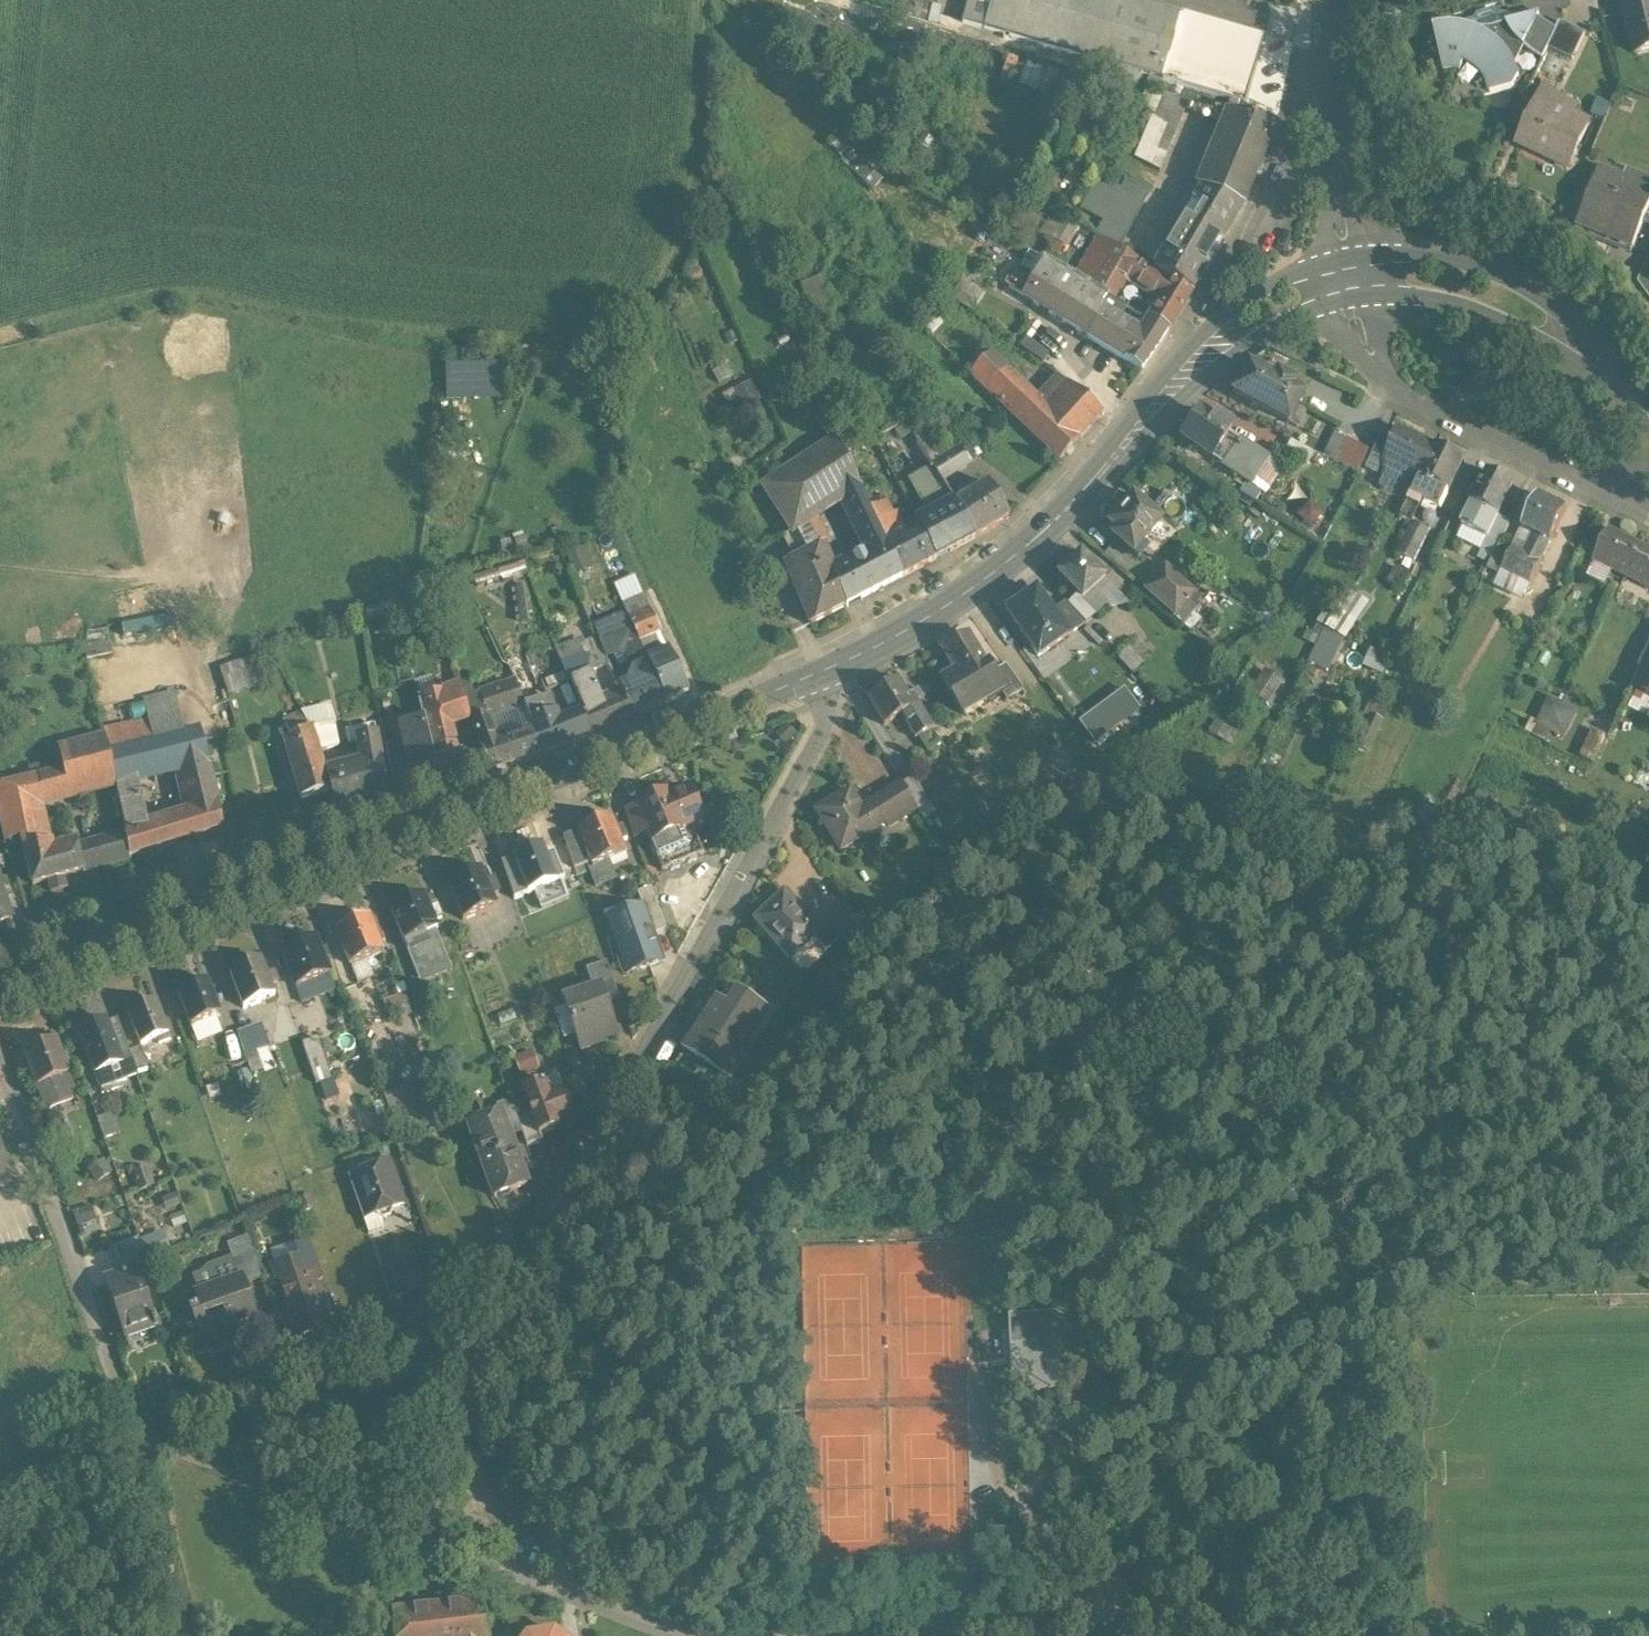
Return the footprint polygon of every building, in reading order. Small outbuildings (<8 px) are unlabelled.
[(959,42),(980,48),(994,0),(971,0),(959,42)] [(1048,0),(994,0),(980,48),(1082,77),(1137,92),(1146,95),(1158,99),(1176,37),(1048,0)] [(1629,37),(1640,83),(1648,80),(1648,32),(1629,37)] [(1253,59),(1176,37),(1158,99),(1227,118),(1236,120),(1253,59)] [(1513,47),(1495,41),(1484,45),(1482,51),(1473,53),(1472,56),(1455,54),(1440,56),(1450,97),(1457,96),(1465,98),(1468,88),(1478,93),(1486,100),(1492,110),(1495,120),(1518,116),(1525,106),(1521,96),(1529,76),(1542,48),(1544,43),(1516,53),(1513,47)] [(1542,48),(1529,76),(1547,90),(1553,78),(1562,60),(1542,48)] [(1589,63),(1566,52),(1562,60),(1553,78),(1577,89),(1589,63)] [(1137,92),(1082,77),(1079,89),(1134,105),(1137,92)] [(1158,99),(1146,95),(1142,107),(1144,107),(1156,111),(1158,99)] [(1143,111),(1136,127),(1149,133),(1156,116),(1143,111)] [(1149,133),(1131,176),(1156,189),(1184,121),(1185,121),(1185,120),(1158,112),(1156,116),(1149,133)] [(1236,120),(1227,118),(1223,130),(1231,132),(1236,120)] [(1596,141),(1606,146),(1613,131),(1602,126),(1596,141)] [(1593,153),(1543,129),(1525,167),(1553,180),(1550,186),(1573,197),(1593,153)] [(1198,206),(1238,225),(1268,163),(1272,142),(1231,132),(1223,130),(1199,190),(1205,191),(1198,206)] [(1034,184),(1018,212),(1046,227),(1055,211),(1044,205),(1051,193),(1034,184)] [(1617,203),(1648,216),(1648,202),(1621,192),(1617,203)] [(1604,198),(1582,254),(1639,276),(1648,252),(1648,250),(1648,216),(1617,203),(1604,198)] [(1122,199),(1092,253),(1099,257),(1113,266),(1115,267),(1145,212),(1122,199)] [(1238,225),(1198,206),(1149,287),(1169,299),(1188,311),(1238,225)] [(1040,253),(1063,268),(1072,252),(1049,238),(1040,253)] [(1078,299),(1086,303),(1089,299),(1092,300),(1113,266),(1099,257),(1078,299)] [(1108,316),(1131,277),(1115,267),(1113,266),(1092,300),(1089,305),(1103,313),(1108,316)] [(1120,322),(1131,302),(1124,298),(1134,280),(1131,277),(1108,316),(1113,319),(1120,322)] [(1100,319),(1103,313),(1089,305),(1086,303),(1078,299),(1041,278),(1034,290),(1020,315),(1059,338),(1071,319),(1093,331),(1095,328),(1100,319)] [(1168,300),(1134,280),(1124,298),(1131,302),(1157,318),(1168,300)] [(1009,308),(1020,315),(1034,290),(1022,286),(1009,308)] [(822,297),(797,303),(806,336),(830,330),(822,297)] [(1188,311),(1169,299),(1168,300),(1157,318),(1154,324),(1173,335),(1188,311)] [(1105,322),(1108,316),(1103,313),(1100,319),(1105,322)] [(1105,322),(1100,319),(1095,328),(1105,334),(1113,319),(1108,316),(1105,322)] [(1147,337),(1138,352),(1105,334),(1095,328),(1093,331),(1071,319),(1059,338),(1139,387),(1155,362),(1165,347),(1147,337)] [(1173,335),(1154,324),(1145,336),(1165,347),(1173,335)] [(1026,423),(1033,429),(1038,423),(985,377),(967,394),(1000,428),(1003,426),(1016,413),(1026,423)] [(1271,397),(1245,383),(1229,412),(1285,441),(1294,424),(1300,427),(1305,418),(1299,415),(1300,412),(1289,406),(1292,401),(1274,391),(1271,397)] [(496,389),(442,390),(443,420),(496,419),(496,389)] [(1060,397),(1038,423),(1077,457),(1101,429),(1060,397)] [(720,416),(729,434),(757,421),(748,402),(720,416)] [(1016,413),(1003,426),(1014,437),(1026,423),(1016,413)] [(1026,423),(1014,437),(1028,449),(1040,435),(1033,429),(1026,423)] [(1038,423),(1033,429),(1040,435),(1072,464),(1077,457),(1038,423)] [(960,436),(969,451),(986,441),(977,426),(960,436)] [(1214,440),(1196,428),(1188,439),(1184,439),(1178,448),(1179,452),(1176,456),(1206,477),(1208,474),(1223,452),(1227,446),(1216,438),(1214,440)] [(899,435),(929,482),(939,475),(909,429),(899,435)] [(1072,464),(1040,435),(1028,449),(1059,479),(1072,464)] [(803,475),(833,455),(820,437),(791,456),(803,475)] [(1366,466),(1334,449),(1320,476),(1353,493),(1366,466)] [(1440,467),(1404,449),(1398,462),(1390,459),(1386,467),(1394,471),(1381,496),(1404,508),(1412,512),(1415,506),(1420,509),(1425,499),(1440,467)] [(969,451),(957,459),(973,480),(984,473),(969,451)] [(1262,479),(1223,452),(1208,474),(1246,501),(1262,479)] [(803,475),(760,503),(789,548),(789,549),(805,538),(813,534),(841,516),(857,505),(840,470),(833,455),(803,475)] [(1366,466),(1353,493),(1376,505),(1394,471),(1386,467),(1370,460),(1366,466)] [(939,475),(929,482),(938,497),(967,479),(957,464),(939,475)] [(1469,481),(1440,467),(1425,499),(1452,512),(1453,513),(1469,481)] [(1262,479),(1246,501),(1255,507),(1270,485),(1262,479)] [(929,482),(908,495),(929,532),(952,519),(938,497),(929,482)] [(1518,505),(1492,492),(1474,529),(1480,533),(1483,527),(1503,537),(1518,505)] [(1404,508),(1381,496),(1376,505),(1399,516),(1404,508)] [(985,499),(952,519),(973,552),(1006,532),(985,499)] [(1452,512),(1425,499),(1420,509),(1415,506),(1412,512),(1444,528),(1452,512)] [(857,505),(841,516),(866,567),(883,559),(882,557),(865,521),(857,505)] [(1159,539),(1129,512),(1104,540),(1112,547),(1107,552),(1133,575),(1142,566),(1138,562),(1159,539)] [(890,531),(881,513),(865,521),(882,557),(900,547),(892,530),(890,531)] [(1322,532),(1308,518),(1294,531),(1308,547),(1322,532)] [(1570,532),(1542,518),(1526,550),(1555,564),(1570,532)] [(929,532),(914,540),(932,574),(973,552),(952,519),(929,532)] [(1480,533),(1474,529),(1465,545),(1492,558),(1503,537),(1483,527),(1480,533)] [(824,554),(813,534),(805,538),(818,562),(820,561),(820,562),(825,560),(822,555),(824,554)] [(1513,542),(1503,537),(1492,558),(1503,564),(1513,542)] [(789,548),(779,553),(791,576),(818,562),(805,538),(789,549),(789,548)] [(900,547),(882,557),(883,559),(898,592),(932,574),(914,540),(900,547)] [(1434,552),(1417,543),(1401,574),(1419,583),(1434,552)] [(558,544),(546,550),(553,563),(565,557),(558,544)] [(1643,565),(1611,551),(1595,586),(1626,600),(1643,565)] [(525,555),(514,559),(517,567),(528,563),(525,555)] [(1544,585),(1555,564),(1537,555),(1526,576),(1544,585)] [(509,558),(501,559),(503,576),(511,574),(509,558)] [(1492,586),(1503,564),(1492,558),(1481,581),(1492,586)] [(866,567),(830,585),(844,621),(898,592),(883,559),(866,567)] [(820,562),(820,561),(818,562),(791,576),(783,581),(808,640),(844,621),(830,585),(820,562)] [(581,564),(566,570),(576,591),(591,585),(581,564)] [(1503,564),(1492,586),(1505,592),(1516,570),(1503,564)] [(1519,565),(1516,570),(1505,592),(1518,599),(1534,606),(1544,585),(1526,576),(1520,573),(1523,567),(1519,565)] [(1643,565),(1626,600),(1648,611),(1648,568),(1643,565)] [(1100,592),(1076,568),(1054,590),(1071,607),(1078,614),(1088,604),(1100,592)] [(474,594),(476,603),(525,590),(522,581),(474,594)] [(1160,583),(1139,607),(1170,633),(1190,611),(1190,610),(1160,583)] [(613,607),(619,621),(640,612),(633,598),(613,607)] [(1530,613),(1534,606),(1518,599),(1515,606),(1530,613)] [(514,603),(521,638),(528,637),(522,602),(514,603)] [(1102,619),(1088,604),(1078,614),(1092,629),(1102,619)] [(1032,606),(1003,627),(1028,660),(1039,652),(1048,663),(1064,651),(1048,627),(1032,606)] [(1071,607),(1061,618),(1081,639),(1092,629),(1078,614),(1071,607)] [(1190,611),(1170,633),(1178,641),(1198,618),(1190,611)] [(624,630),(627,638),(648,628),(640,612),(619,621),(624,630)] [(1061,618),(1048,627),(1064,651),(1081,639),(1061,618)] [(1389,622),(1378,646),(1391,652),(1403,628),(1389,622)] [(648,628),(627,638),(636,658),(651,651),(658,648),(648,628)] [(624,630),(598,640),(610,669),(617,666),(622,668),(630,685),(645,679),(643,674),(636,658),(627,638),(624,630)] [(1339,655),(1321,646),(1304,681),(1322,690),(1339,655)] [(665,665),(658,648),(651,651),(659,668),(643,674),(645,679),(663,718),(686,708),(666,664),(665,665)] [(989,688),(965,650),(939,667),(952,688),(940,695),(962,731),(981,720),(975,710),(994,699),(995,698),(989,688)] [(595,654),(576,661),(580,673),(581,672),(588,687),(606,680),(595,654)] [(575,659),(553,666),(565,698),(568,697),(582,729),(601,722),(598,712),(588,688),(588,687),(581,672),(580,673),(576,661),(575,659)] [(1639,683),(1648,687),(1648,663),(1639,683)] [(1358,685),(1376,692),(1382,676),(1365,669),(1358,685)] [(251,677),(218,689),(226,711),(260,699),(251,677)] [(645,679),(630,685),(631,689),(629,694),(627,695),(625,699),(617,703),(617,704),(630,732),(663,718),(645,679)] [(1019,704),(1002,679),(989,688),(995,698),(994,699),(1004,714),(1019,704)] [(1276,699),(1260,689),(1246,710),(1262,720),(1276,699)] [(1640,707),(1648,711),(1648,690),(1640,707)] [(894,694),(864,713),(881,740),(897,730),(915,719),(909,709),(905,711),(894,694)] [(514,699),(483,710),(490,732),(522,722),(522,721),(520,715),(514,699)] [(560,726),(575,722),(569,701),(554,704),(560,726)] [(457,703),(417,717),(418,723),(422,739),(429,768),(453,760),(447,742),(467,735),(461,717),(457,703)] [(617,704),(598,712),(601,722),(582,729),(580,730),(587,750),(630,732),(617,704)] [(1121,704),(1074,736),(1090,759),(1137,727),(1121,704)] [(542,706),(533,710),(535,715),(545,712),(542,706)] [(478,711),(463,717),(463,716),(461,717),(467,735),(468,737),(485,732),(485,734),(486,733),(485,732),(478,711)] [(103,755),(107,771),(198,748),(189,712),(146,722),(148,733),(100,745),(103,755)] [(529,718),(522,721),(522,722),(528,737),(551,728),(545,712),(535,715),(529,718)] [(527,713),(520,715),(522,721),(529,718),(527,713)] [(1579,730),(1552,718),(1539,745),(1566,758),(1579,730)] [(915,719),(897,730),(912,754),(916,751),(928,744),(930,743),(915,719)] [(332,739),(327,722),(299,729),(308,744),(311,744),(317,766),(337,761),(332,739)] [(486,733),(485,734),(494,758),(503,755),(504,757),(532,748),(528,737),(522,722),(490,732),(486,733)] [(580,729),(555,739),(551,728),(528,737),(532,748),(533,748),(540,768),(587,750),(580,730),(580,729)] [(299,729),(282,738),(289,753),(308,744),(299,729)] [(532,748),(504,757),(503,755),(494,758),(485,734),(485,732),(468,737),(486,787),(540,768),(533,748),(532,748)] [(457,772),(432,780),(429,768),(422,739),(399,744),(402,757),(412,795),(415,807),(463,795),(457,772)] [(373,741),(343,747),(346,761),(356,759),(356,755),(374,750),(373,741)] [(311,744),(308,744),(289,753),(282,756),(299,815),(328,807),(323,787),(317,766),(311,744)] [(928,744),(916,751),(923,763),(935,755),(928,744)] [(1615,753),(1596,745),(1585,772),(1603,781),(1615,753)] [(167,836),(145,842),(135,798),(189,785),(206,780),(198,748),(107,771),(108,776),(109,776),(114,800),(113,800),(125,852),(124,852),(128,874),(174,860),(167,836)] [(359,777),(323,787),(328,807),(334,828),(362,820),(360,812),(385,806),(374,750),(356,755),(356,759),(359,777)] [(41,793),(108,776),(107,771),(103,755),(36,772),(41,793)] [(391,800),(412,795),(402,757),(384,762),(391,800)] [(453,760),(429,768),(432,780),(457,772),(453,760)] [(1637,791),(1648,796),(1648,767),(1637,791)] [(109,776),(108,776),(41,793),(9,802),(20,855),(43,850),(37,821),(88,807),(113,800),(114,800),(109,776)] [(206,781),(189,785),(196,827),(197,833),(217,827),(206,781)] [(1051,793),(1041,781),(1019,799),(1028,811),(1051,793)] [(911,792),(899,799),(914,823),(926,816),(911,792)] [(1066,793),(1056,800),(1065,812),(1075,805),(1066,793)] [(899,799),(870,817),(883,837),(885,841),(914,823),(899,799)] [(0,805),(0,836),(5,859),(11,857),(20,855),(9,802),(0,805)] [(686,803),(667,811),(680,841),(690,837),(699,834),(686,803)] [(665,806),(634,819),(635,821),(645,845),(649,856),(680,842),(681,842),(680,841),(667,811),(665,806)] [(847,806),(814,826),(838,865),(883,837),(870,817),(858,824),(847,806)] [(635,821),(623,826),(632,851),(645,845),(635,821)] [(196,827),(167,836),(174,860),(192,855),(187,836),(197,833),(196,827)] [(197,833),(187,836),(192,855),(221,846),(217,827),(197,833)] [(609,832),(576,844),(576,846),(589,876),(598,898),(615,891),(607,873),(624,866),(619,856),(626,853),(620,840),(613,843),(609,832)] [(687,860),(658,872),(656,868),(654,868),(661,883),(667,880),(670,882),(677,879),(678,876),(684,873),(687,875),(694,872),(695,869),(701,866),(690,837),(680,841),(681,842),(680,842),(687,860)] [(576,846),(562,851),(573,882),(589,876),(576,846)] [(43,850),(20,855),(22,864),(22,866),(46,861),(43,850)] [(102,858),(94,860),(98,884),(128,875),(128,874),(124,852),(102,858)] [(20,855),(11,857),(13,866),(22,864),(20,855)] [(94,860),(48,872),(46,861),(22,866),(30,902),(82,889),(98,884),(94,860)] [(541,861),(513,871),(527,907),(537,903),(555,896),(551,887),(558,884),(552,870),(546,873),(541,861)] [(513,871),(500,876),(513,912),(527,907),(513,871)] [(479,885),(447,898),(461,932),(493,919),(489,909),(497,906),(491,893),(484,897),(479,885)] [(555,896),(537,903),(544,921),(562,914),(555,896)] [(649,901),(636,905),(641,919),(642,918),(651,944),(663,940),(649,901)] [(802,929),(781,906),(752,932),(788,970),(810,950),(824,965),(846,945),(830,928),(823,934),(811,920),(802,929)] [(423,908),(390,922),(416,989),(447,977),(434,942),(436,941),(423,908)] [(641,919),(605,931),(624,985),(661,972),(651,944),(642,918),(641,919)] [(841,918),(830,928),(846,945),(857,935),(841,918)] [(367,930),(334,944),(347,978),(370,970),(381,965),(377,956),(383,954),(378,943),(373,945),(367,930)] [(312,953),(280,966),(293,1000),(326,987),(322,977),(329,974),(325,964),(318,967),(312,953)] [(347,978),(346,979),(352,997),(376,988),(370,970),(347,978)] [(605,973),(586,980),(593,1001),(600,998),(607,1016),(619,1012),(605,973)] [(259,974),(228,987),(242,1021),(272,1010),(259,974)] [(205,996),(177,1008),(190,1040),(218,1029),(205,996)] [(418,996),(404,1001),(416,1034),(430,1028),(418,996)] [(593,1001),(564,1011),(582,1061),(603,1054),(600,1046),(616,1041),(607,1016),(600,998),(593,1001)] [(403,1000),(380,1008),(386,1024),(409,1015),(403,1000)] [(735,1002),(725,1016),(716,1010),(681,1063),(722,1089),(765,1022),(735,1002)] [(168,1048),(155,1017),(127,1028),(140,1059),(157,1053),(168,1048)] [(131,1075),(117,1034),(106,1038),(122,1079),(131,1075)] [(126,1088),(106,1036),(79,1047),(99,1099),(126,1088)] [(250,1041),(236,1046),(244,1068),(258,1063),(250,1041)] [(236,1046),(235,1044),(220,1048),(227,1072),(242,1068),(236,1046)] [(168,1048),(157,1053),(159,1058),(170,1054),(168,1048)] [(330,1092),(316,1052),(301,1057),(316,1097),(330,1092)] [(55,1055),(24,1068),(37,1100),(65,1089),(68,1088),(55,1055)] [(140,1059),(128,1064),(131,1075),(134,1082),(147,1077),(140,1059)] [(131,1075),(122,1079),(126,1088),(127,1092),(136,1089),(134,1082),(131,1075)] [(65,1089),(37,1100),(47,1123),(49,1122),(47,1116),(72,1106),(65,1089)] [(550,1109),(544,1092),(524,1100),(531,1122),(539,1143),(542,1143),(560,1136),(557,1130),(572,1124),(565,1104),(550,1109)] [(512,1118),(502,1122),(503,1127),(510,1145),(521,1141),(516,1127),(512,1118)] [(493,1126),(490,1122),(482,1125),(482,1130),(468,1135),(494,1206),(498,1205),(503,1209),(510,1206),(511,1200),(528,1194),(510,1145),(503,1127),(497,1129),(496,1125),(493,1126)] [(531,1122),(516,1127),(521,1141),(526,1156),(544,1149),(542,1143),(539,1144),(531,1122)] [(114,1123),(99,1128),(105,1147),(120,1142),(114,1123)] [(10,1189),(0,1165),(0,1193),(10,1189)] [(101,1171),(86,1181),(96,1195),(110,1184),(101,1171)] [(389,1171),(347,1185),(362,1227),(375,1222),(375,1224),(381,1227),(382,1227),(388,1225),(391,1219),(391,1217),(403,1213),(389,1171)] [(145,1174),(127,1181),(135,1200),(152,1194),(145,1174)] [(172,1202),(157,1208),(162,1221),(177,1215),(172,1202)] [(257,1215),(252,1205),(238,1211),(243,1221),(257,1215)] [(303,1208),(296,1210),(300,1222),(307,1219),(303,1208)] [(375,1222),(362,1227),(367,1241),(381,1236),(381,1227),(375,1224),(375,1222)] [(508,1236),(495,1242),(502,1262),(516,1257),(508,1236)] [(162,1239),(137,1249),(137,1250),(145,1271),(171,1261),(162,1239)] [(247,1244),(224,1252),(236,1286),(239,1285),(242,1293),(261,1286),(247,1244)] [(498,1265),(490,1245),(480,1249),(489,1269),(498,1265)] [(137,1250),(112,1259),(122,1286),(135,1281),(138,1290),(150,1286),(145,1271),(137,1250)] [(308,1250),(294,1255),(298,1267),(299,1267),(308,1291),(321,1286),(308,1250)] [(298,1267),(273,1276),(289,1320),(297,1343),(323,1334),(308,1291),(299,1267),(298,1267)] [(398,1275),(381,1281),(390,1306),(407,1300),(398,1275)] [(122,1286),(106,1292),(124,1343),(150,1334),(152,1341),(155,1340),(155,1338),(157,1337),(154,1329),(152,1330),(138,1290),(135,1281),(122,1286)] [(236,1286),(181,1306),(188,1326),(196,1323),(204,1346),(230,1337),(228,1333),(253,1324),(249,1312),(242,1293),(239,1285),(236,1286)] [(261,1286),(242,1293),(249,1312),(268,1305),(261,1286)] [(297,1343),(289,1320),(276,1325),(284,1350),(298,1346),(297,1343)] [(196,1323),(188,1326),(195,1349),(204,1346),(196,1323)] [(1061,1327),(1004,1330),(1006,1360),(1015,1359),(1017,1382),(1025,1382),(1025,1386),(1026,1405),(1058,1403),(1057,1387),(1056,1357),(1063,1357),(1061,1327)] [(393,1617),(395,1635),(487,1635),(482,1607),(393,1617)]
